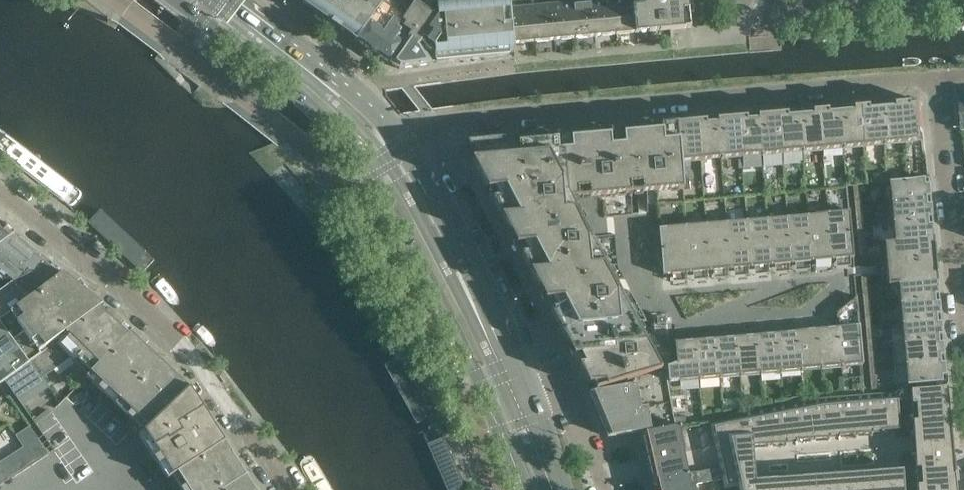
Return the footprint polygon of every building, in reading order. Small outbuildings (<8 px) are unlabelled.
[(313,9),(320,0),(299,0),(313,9)] [(323,17),(356,39),(384,0),(320,0),(313,9),(323,17)] [(391,62),(411,33),(399,25),(410,8),(398,0),(384,0),(356,39),(391,62)] [(436,62),(509,55),(509,52),(514,51),(509,0),(450,0),(436,1),(438,17),(438,19),(420,44),(434,53),(435,61),(436,61),(436,62)] [(571,0),(551,2),(554,39),(575,37),(571,0)] [(571,0),(575,37),(595,35),(591,0),(572,0),(571,0)] [(595,35),(615,34),(612,0),(591,0),(595,35)] [(615,34),(635,32),(633,6),(636,5),(635,0),(612,0),(615,34)] [(635,32),(691,27),(688,0),(647,0),(647,4),(636,5),(633,6),(635,32)] [(411,33),(391,62),(399,68),(429,64),(428,61),(420,47),(418,45),(420,44),(438,18),(414,2),(410,8),(402,21),(399,25),(411,33)] [(551,2),(531,3),(534,41),(554,39),(551,2)] [(512,7),(511,7),(514,42),(534,41),(531,3),(512,5),(512,7)] [(905,103),(901,103),(904,141),(904,143),(924,141),(923,129),(924,129),(921,101),(905,103)] [(901,103),(880,105),(884,145),(904,143),(901,103)] [(880,105),(860,106),(864,147),(884,145),(880,105)] [(860,106),(840,108),(843,148),(864,147),(860,106)] [(840,108),(819,110),(823,150),(843,148),(840,108)] [(819,110),(799,112),(803,152),(823,150),(819,110)] [(799,112),(779,113),(782,154),(803,152),(799,112)] [(779,113),(758,115),(762,155),(782,154),(779,113)] [(758,115),(738,117),(742,157),(762,155),(758,115)] [(738,117),(718,119),(721,159),(742,157),(738,117)] [(718,119),(698,120),(701,161),(721,159),(718,119)] [(696,121),(677,123),(681,160),(701,161),(698,120),(696,121)] [(677,123),(625,128),(630,195),(654,193),(683,190),(681,160),(677,123)] [(625,128),(566,133),(572,200),(610,196),(624,195),(630,195),(625,128)] [(63,200),(73,188),(0,130),(0,149),(63,200)] [(475,160),(471,160),(486,190),(491,199),(501,218),(577,210),(572,200),(566,133),(490,139),(491,141),(479,142),(479,144),(486,159),(475,160)] [(926,178),(888,181),(890,201),(930,198),(928,177),(926,177),(926,178)] [(930,198),(890,201),(892,221),(932,218),(930,198)] [(577,210),(501,218),(509,234),(514,244),(515,245),(520,254),(530,274),(607,266),(577,210)] [(849,211),(827,213),(831,260),(853,258),(849,211)] [(827,213),(806,215),(810,262),(831,260),(827,213)] [(106,215),(95,228),(128,257),(138,245),(106,215)] [(806,215),(785,217),(789,264),(810,262),(806,215)] [(785,217),(764,219),(768,266),(789,264),(785,217)] [(932,218),(892,221),(894,242),(933,238),(932,218)] [(764,219),(743,221),(747,268),(768,266),(764,219)] [(743,221),(721,223),(726,269),(747,268),(743,221)] [(15,233),(0,222),(0,244),(15,233)] [(721,223),(700,224),(704,271),(726,269),(721,223)] [(700,224),(679,226),(683,273),(704,271),(700,224)] [(679,226),(658,228),(662,275),(683,273),(679,226)] [(0,244),(0,273),(11,282),(14,284),(16,283),(26,270),(36,279),(48,261),(15,233),(0,244)] [(894,242),(883,243),(884,255),(885,264),(935,260),(934,250),(933,238),(894,242)] [(935,260),(885,264),(886,270),(886,274),(887,285),(897,285),(937,281),(936,269),(936,265),(935,260)] [(26,270),(16,283),(31,296),(59,275),(62,273),(48,261),(36,279),(26,270)] [(607,266),(530,274),(538,290),(543,299),(544,300),(549,310),(559,329),(636,322),(607,266)] [(0,319),(0,322),(28,362),(30,361),(60,340),(67,333),(65,331),(102,304),(98,307),(88,294),(81,299),(73,287),(76,284),(75,283),(71,287),(63,276),(64,275),(62,273),(59,275),(31,296),(0,319)] [(937,281),(897,285),(899,305),(939,301),(937,281)] [(31,296),(16,283),(14,284),(11,282),(0,291),(0,319),(31,296)] [(856,296),(835,313),(836,328),(840,367),(862,365),(856,296)] [(939,301),(899,305),(901,325),(941,322),(939,301)] [(60,340),(30,361),(42,377),(48,372),(70,357),(74,355),(91,372),(130,333),(132,331),(118,318),(102,304),(65,331),(67,333),(60,340)] [(4,380),(28,362),(0,322),(0,383),(4,380)] [(636,322),(559,329),(567,345),(572,354),(572,355),(573,356),(578,365),(588,384),(589,384),(591,392),(635,384),(634,379),(661,371),(660,369),(649,347),(636,322)] [(941,322),(901,325),(903,346),(942,342),(941,322)] [(836,328),(816,329),(819,369),(840,367),(836,328)] [(816,329),(796,331),(799,371),(819,369),(816,329)] [(130,333),(91,372),(102,383),(98,387),(102,391),(107,387),(118,398),(159,359),(131,334),(133,332),(132,331),(130,333)] [(796,331),(775,333),(779,373),(799,371),(796,331)] [(775,333),(755,335),(758,374),(779,373),(775,333)] [(755,335),(735,336),(738,376),(758,374),(755,335)] [(735,336),(714,338),(718,378),(738,376),(735,336)] [(714,338),(694,340),(698,380),(718,378),(714,338)] [(698,380),(694,340),(674,342),(676,364),(660,369),(661,371),(664,370),(667,382),(698,380)] [(903,346),(893,346),(895,367),(904,366),(944,362),(942,342),(903,346)] [(159,359),(118,398),(130,410),(126,414),(131,419),(135,415),(148,427),(189,388),(161,361),(159,359)] [(28,362),(4,380),(16,398),(23,407),(50,388),(42,377),(30,361),(28,362)] [(904,366),(895,367),(897,387),(906,386),(944,383),(944,384),(946,384),(944,362),(904,366)] [(404,364),(389,372),(417,422),(431,414),(404,364)] [(591,392),(589,392),(600,414),(648,406),(670,401),(667,385),(667,382),(664,370),(661,371),(634,379),(635,384),(591,392)] [(913,433),(909,433),(909,434),(909,435),(913,435),(950,432),(950,431),(951,431),(947,389),(946,387),(910,390),(913,433)] [(189,388),(148,427),(163,451),(159,453),(160,456),(162,459),(166,456),(176,472),(224,442),(202,407),(190,389),(189,388)] [(897,392),(852,395),(855,435),(872,433),(872,432),(897,430),(897,429),(899,429),(897,392)] [(820,398),(809,400),(811,440),(829,439),(829,436),(855,435),(852,395),(820,398)] [(809,400),(766,408),(769,445),(787,444),(786,442),(811,440),(809,400)] [(648,406),(600,414),(609,435),(641,431),(652,430),(675,426),(670,401),(648,406)] [(36,415),(43,432),(60,424),(53,408),(36,415)] [(766,408),(709,420),(715,448),(717,457),(718,465),(720,465),(744,463),(746,480),(755,480),(753,454),(752,446),(769,445),(766,408)] [(25,469),(53,451),(35,423),(34,423),(15,435),(23,447),(0,462),(0,485),(25,469)] [(641,431),(640,431),(646,459),(649,469),(650,476),(657,475),(657,478),(687,473),(686,462),(684,452),(679,429),(678,425),(675,426),(652,430),(641,431)] [(914,454),(910,454),(911,456),(911,457),(914,456),(916,478),(955,475),(953,457),(952,447),(951,439),(950,432),(913,435),(913,442),(914,449),(914,454)] [(427,445),(447,489),(456,489),(463,487),(442,439),(427,445)] [(176,472),(186,486),(182,489),(187,489),(188,489),(221,489),(245,475),(224,442),(176,472)] [(718,465),(719,467),(719,468),(724,489),(737,487),(738,489),(772,489),(771,478),(755,480),(746,480),(744,463),(720,465),(718,465)] [(650,476),(651,481),(653,489),(696,489),(695,485),(721,480),(718,468),(687,474),(687,473),(657,478),(657,475),(650,476)] [(857,472),(859,489),(904,489),(902,469),(900,470),(900,469),(857,472)] [(814,475),(815,489),(859,489),(857,472),(814,475)] [(221,489),(254,489),(245,475),(221,489)] [(771,478),(772,489),(815,489),(814,475),(771,478)] [(916,478),(917,489),(956,489),(955,475),(916,478)]
